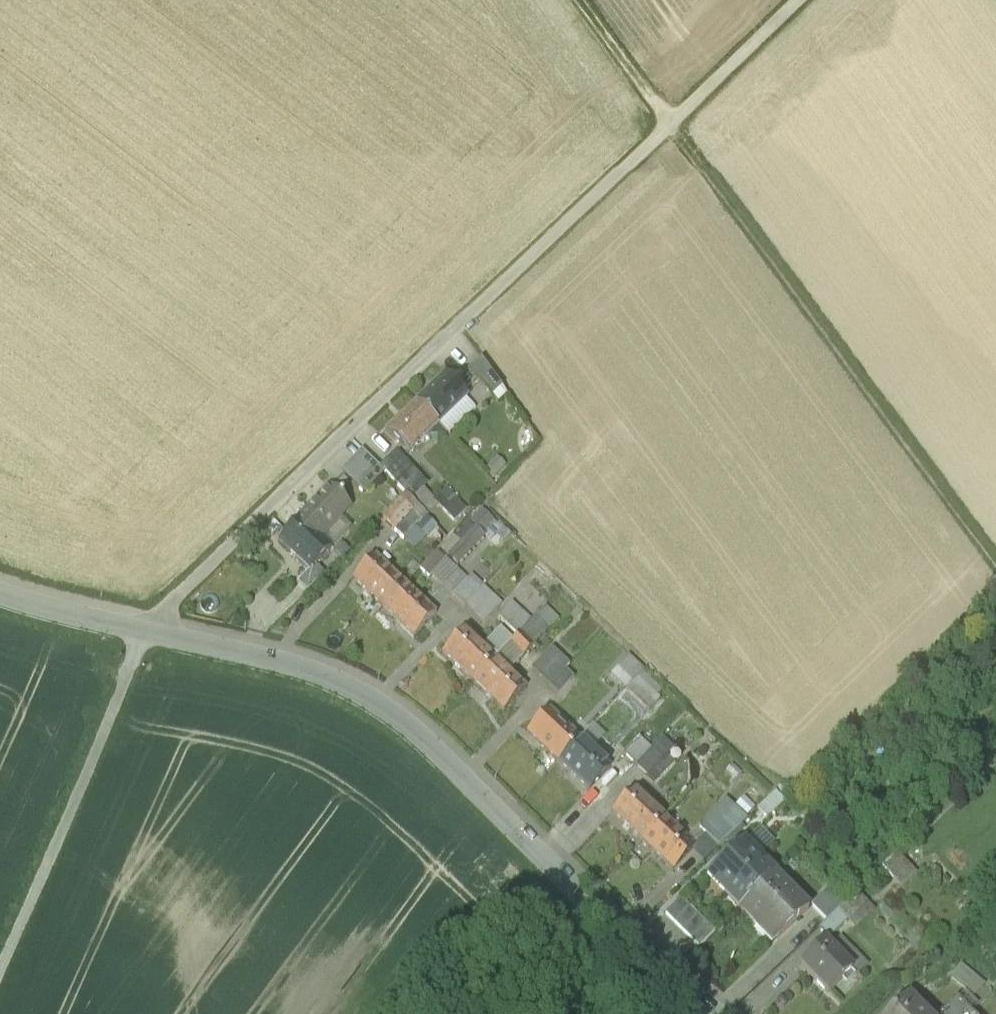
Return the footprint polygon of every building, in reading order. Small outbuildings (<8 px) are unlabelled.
[(502,390),(481,360),(467,374),(492,399),(502,390)] [(466,400),(444,377),(414,406),(436,429),(466,400)] [(436,429),(414,406),(384,434),(406,457),(436,429)] [(395,454),(378,470),(421,516),(433,504),(438,500),(395,454)] [(341,476),(357,492),(377,472),(361,456),(341,476)] [(349,508),(329,490),(300,521),(319,540),(320,539),(349,508)] [(445,493),(438,500),(433,504),(452,522),(463,511),(445,493)] [(398,503),(381,522),(399,541),(417,523),(398,503)] [(319,540),(300,521),(278,544),(308,573),(309,573),(314,567),(331,550),(320,539),(319,540)] [(475,531),(448,559),(457,567),(483,539),(475,531)] [(466,582),(436,553),(419,572),(428,580),(430,578),(451,598),(466,582)] [(382,611),(405,587),(372,556),(349,581),(382,611)] [(323,576),(314,567),(309,573),(308,573),(295,586),(305,595),(323,576)] [(481,589),(470,578),(466,582),(451,598),(462,609),(481,589)] [(412,640),(435,615),(405,587),(382,611),(412,640)] [(500,606),(481,589),(462,609),(481,626),(500,606)] [(496,619),(516,638),(520,633),(530,622),(520,613),(528,605),(518,595),(496,619)] [(520,633),(533,646),(548,630),(535,617),(530,622),(520,633)] [(472,684),(494,660),(463,630),(440,654),(472,684)] [(508,646),(521,659),(534,646),(533,646),(520,633),(516,638),(508,646)] [(508,646),(494,660),(509,674),(522,660),(521,659),(508,646)] [(553,652),(531,673),(549,690),(565,673),(570,668),(553,652)] [(610,674),(624,688),(643,670),(629,655),(610,674)] [(502,713),(525,689),(509,674),(494,660),(472,684),(502,713)] [(565,673),(549,690),(557,698),(574,681),(565,673)] [(642,673),(626,689),(647,712),(664,697),(642,673)] [(556,763),(578,740),(547,710),(524,734),(556,763)] [(651,752),(635,769),(654,786),(674,765),(666,757),(673,750),(660,738),(649,751),(651,752)] [(586,791),(608,768),(578,740),(556,763),(586,791)] [(622,757),(634,767),(649,751),(637,740),(622,757)] [(642,845),(664,821),(633,792),(611,815),(642,845)] [(756,812),(766,822),(783,804),(774,795),(756,812)] [(735,822),(727,814),(705,836),(713,845),(735,822)] [(671,872),(694,848),(664,821),(642,845),(671,872)] [(775,879),(742,845),(711,875),(728,892),(723,897),(739,914),(775,879)] [(901,889),(914,876),(895,857),(882,869),(901,889)] [(808,913),(775,879),(739,914),(755,930),(760,925),(777,943),(808,913)] [(810,908),(826,925),(836,914),(848,903),(832,887),(810,908)] [(673,925),(688,909),(680,901),(664,917),(673,925)] [(681,934),(697,918),(688,909),(673,925),(681,934)] [(847,925),(836,914),(826,925),(818,932),(828,943),(847,925)] [(690,942),(705,926),(697,918),(681,934),(690,942)] [(699,950),(714,935),(705,926),(690,942),(699,950)] [(849,976),(820,946),(797,968),(826,998),(849,976)] [(908,997),(889,1013),(924,1013),(908,997)] [(970,1012),(956,997),(939,1013),(968,1013),(970,1012)]
